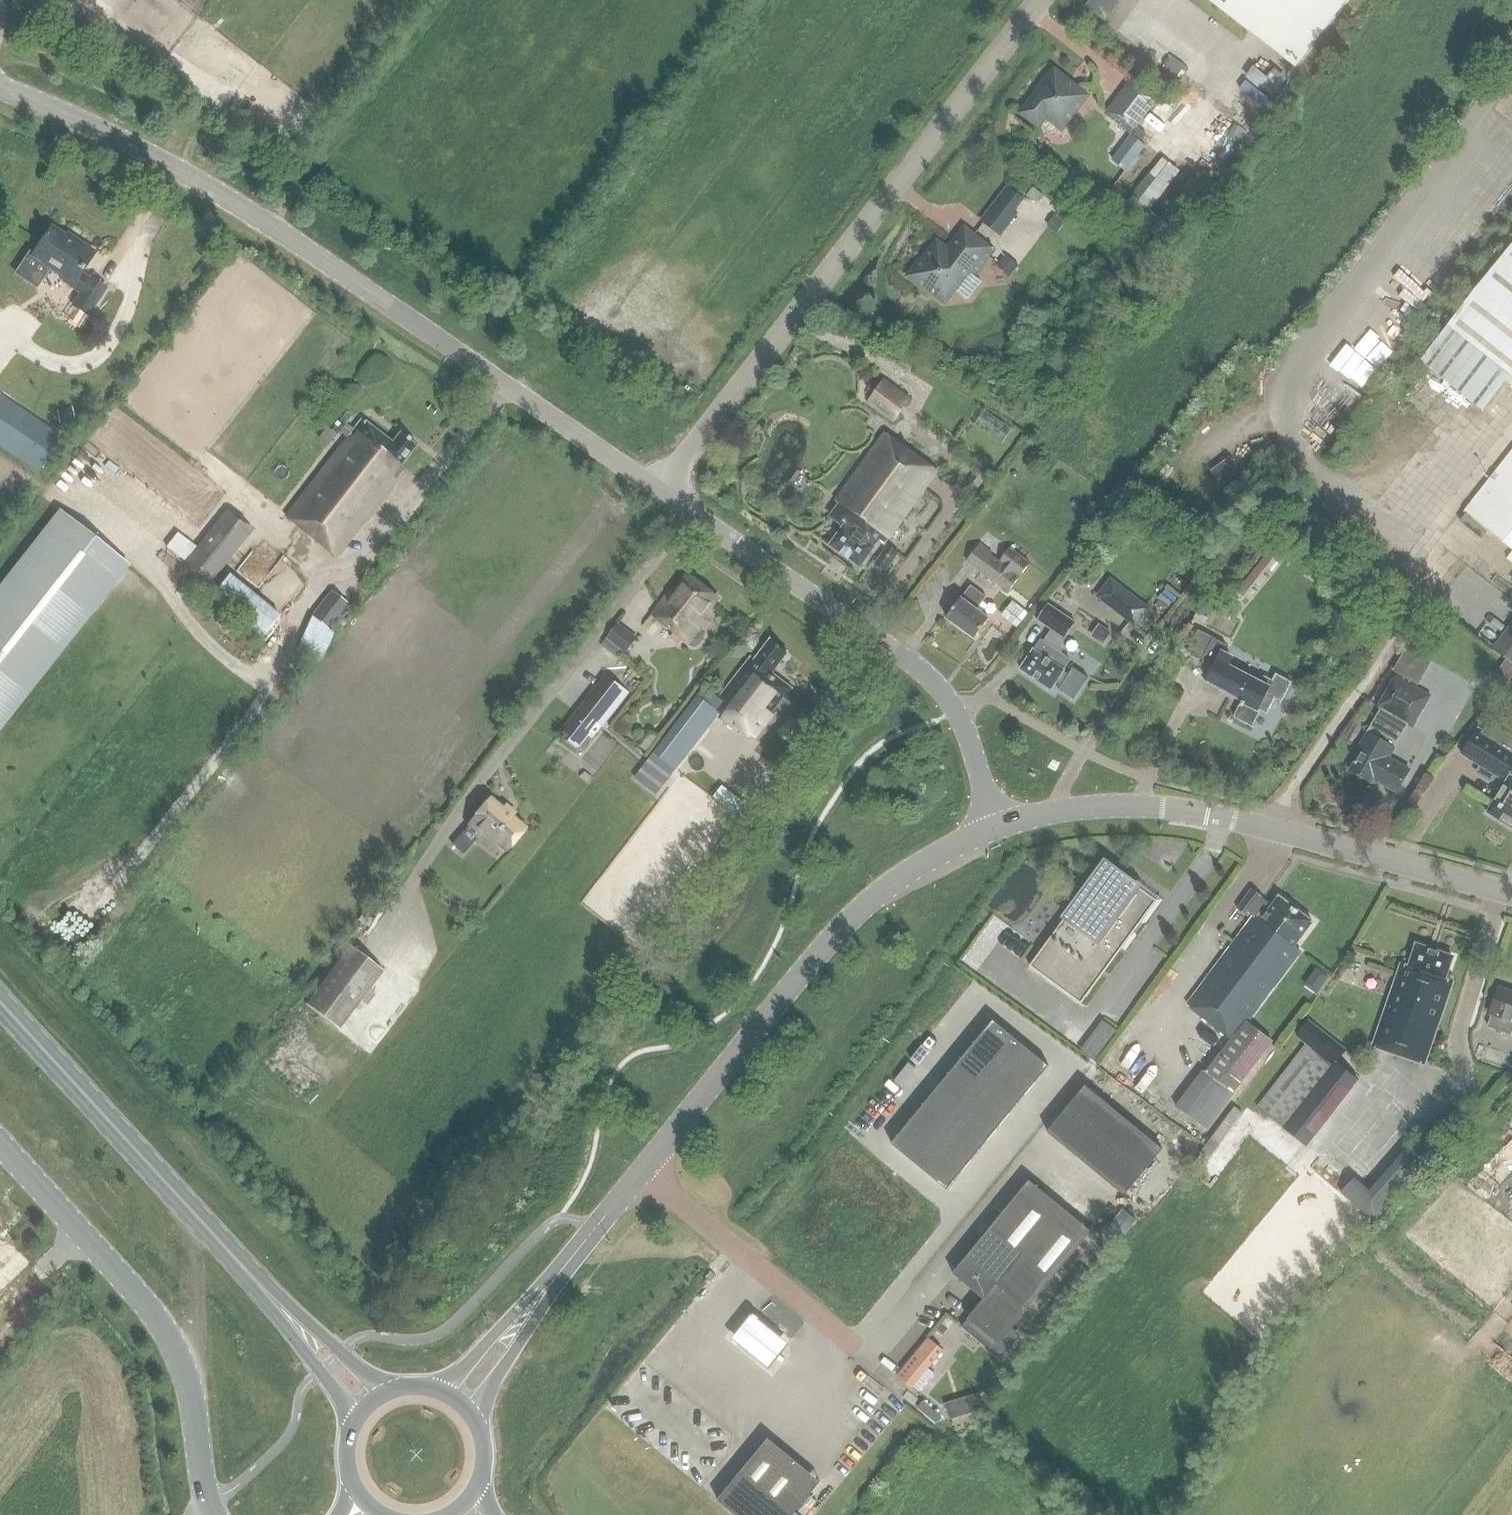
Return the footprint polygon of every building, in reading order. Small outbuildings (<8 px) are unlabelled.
[(1090,5),(1110,21),(1126,0),(1094,0),(1090,5)] [(1273,50),(1297,68),(1349,0),(1209,0),(1273,50)] [(80,8),(72,3),(66,13),(73,18),(80,8)] [(1128,26),(1192,85),(1212,62),(1168,22),(1157,35),(1137,17),(1128,26)] [(1042,88),(1023,113),(1039,125),(1046,115),(1062,128),(1086,96),(1055,72),(1050,77),(1048,75),(1040,86),(1042,88)] [(1214,133),(1239,153),(1271,114),(1226,78),(1214,93),(1233,109),(1214,133)] [(1155,98),(1133,81),(1109,113),(1131,130),(1155,98)] [(1134,198),(1153,213),(1187,170),(1169,155),(1134,198)] [(998,198),(980,221),(998,234),(1016,211),(998,198)] [(1065,224),(1055,216),(1047,226),(1057,234),(1065,224)] [(63,277),(60,280),(81,294),(73,307),(87,316),(104,290),(91,282),(90,283),(80,276),(93,255),(77,244),(76,246),(52,230),(34,258),(63,277)] [(923,288),(925,286),(945,301),(955,289),(968,299),(981,282),(968,272),(970,270),(974,273),(992,250),(965,230),(949,251),(938,242),(922,263),(920,261),(908,276),(923,288)] [(1448,325),(1511,375),(1511,245),(1448,325)] [(1006,255),(998,267),(1010,277),(1019,265),(1006,255)] [(884,381),(868,404),(894,422),(910,399),(884,381)] [(0,400),(0,443),(36,468),(57,437),(1,398),(0,400)] [(73,407),(58,410),(60,422),(75,420),(73,407)] [(328,445),(349,418),(341,412),(320,439),(328,445)] [(392,446),(361,422),(286,518),(336,557),(404,470),(400,466),(416,445),(402,434),(392,446)] [(937,472),(885,434),(836,502),(840,504),(830,517),(844,528),(831,546),(861,568),(880,542),(884,545),(937,472)] [(1257,438),(1242,453),(1231,441),(1212,459),(1235,484),(1270,451),(1257,438)] [(1464,511),(1467,513),(1460,521),(1482,538),(1488,530),(1511,549),(1511,451),(1464,511)] [(224,566),(222,564),(255,525),(232,506),(197,547),(187,558),(195,565),(188,574),(205,588),(224,566)] [(0,590),(0,725),(127,564),(61,512),(0,590)] [(177,533),(166,547),(185,561),(187,558),(197,547),(177,533)] [(889,545),(888,547),(876,564),(886,571),(900,553),(889,545)] [(966,561),(1007,591),(1028,562),(1009,548),(999,561),(978,545),(966,561)] [(167,553),(162,562),(180,573),(185,564),(167,553)] [(1268,553),(1238,591),(1245,597),(1275,559),(1268,553)] [(271,639),(292,615),(241,572),(221,596),(271,639)] [(705,619),(703,618),(716,599),(688,578),(675,596),(671,593),(654,616),(688,642),(705,619)] [(987,597),(969,585),(946,618),(967,633),(974,638),(988,618),(978,610),(987,597)] [(348,603),(330,591),(312,617),(329,629),(348,603)] [(1144,608),(1125,593),(1115,606),(1135,621),(1144,608)] [(1017,627),(1028,613),(1016,604),(1005,618),(1017,627)] [(1048,604),(1038,620),(1052,629),(1052,630),(1065,638),(1075,623),(1048,604)] [(1511,662),(1511,623),(1493,648),(1511,662)] [(1099,624),(1091,635),(1106,645),(1113,633),(1099,624)] [(616,645),(627,653),(638,638),(628,630),(616,645)] [(1254,726),(1250,724),(1258,709),(1266,713),(1273,700),(1280,703),(1291,682),(1275,674),(1272,680),(1264,676),(1260,682),(1228,666),(1231,659),(1221,654),(1226,644),(1198,630),(1187,652),(1213,665),(1206,679),(1208,680),(1207,682),(1216,687),(1217,685),(1243,698),(1234,718),(1253,727),(1254,726)] [(1041,640),(1021,669),(1052,690),(1056,683),(1061,687),(1059,690),(1074,699),(1088,678),(1073,668),(1069,675),(1064,672),(1064,671),(1065,670),(1064,670),(1071,660),(1061,653),(1044,642),(1041,640)] [(656,755),(655,754),(647,766),(636,779),(656,795),(675,770),(670,766),(664,761),(681,739),(689,745),(713,714),(739,734),(742,730),(756,741),(784,704),(795,713),(804,701),(793,692),(795,690),(773,672),(788,653),(772,641),(756,661),(752,658),(719,700),(705,689),(656,755)] [(1415,688),(1417,684),(1397,672),(1377,708),(1380,709),(1358,749),(1361,751),(1353,766),(1351,770),(1372,783),(1374,779),(1398,794),(1411,771),(1402,766),(1388,757),(1407,724),(1412,727),(1430,696),(1415,688)] [(623,689),(607,676),(561,735),(577,748),(590,732),(595,736),(603,726),(597,722),(623,689)] [(1490,724),(1487,725),(1483,731),(1478,728),(1462,754),(1484,768),(1480,775),(1489,782),(1493,781),(1496,776),(1506,782),(1487,812),(1511,828),(1511,737),(1490,724)] [(464,834),(453,847),(464,856),(476,842),(472,839),(477,833),(481,836),(484,833),(506,852),(525,829),(492,801),(470,828),(471,829),(466,835),(464,834)] [(1156,901),(1104,863),(1028,966),(1080,1004),(1156,901)] [(1270,910),(1260,903),(1262,899),(1252,891),(1239,908),(1249,916),(1252,912),(1257,916),(1191,1005),(1232,1036),(1207,1071),(1236,1092),(1273,1042),(1248,1024),(1300,953),(1294,948),(1313,923),(1279,898),(1270,910)] [(1453,982),(1450,981),(1450,980),(1446,979),(1453,957),(1417,946),(1410,967),(1410,969),(1402,966),(1377,1048),(1429,1063),(1453,982)] [(339,1031),(383,973),(350,948),(306,1006),(339,1031)] [(1499,989),(1491,1015),(1493,1016),(1489,1027),(1511,1035),(1511,1034),(1511,993),(1499,989)] [(994,1020),(892,1144),(948,1190),(1050,1066),(994,1020)] [(1105,1046),(1116,1031),(1103,1021),(1091,1036),(1105,1046)] [(1308,1046),(1259,1107),(1309,1146),(1360,1080),(1355,1076),(1343,1068),(1338,1064),(1348,1051),(1311,1022),(1298,1038),(1308,1046)] [(1086,1086),(1048,1132),(1125,1196),(1163,1150),(1086,1086)] [(1418,1144),(1383,1189),(1365,1175),(1350,1194),(1386,1222),(1436,1158),(1418,1144)] [(870,1158),(819,1224),(882,1273),(933,1208),(870,1158)] [(982,1338),(1001,1354),(1017,1335),(1011,1330),(1027,1310),(1028,1311),(1029,1310),(1028,1309),(1092,1232),(1030,1181),(954,1274),(984,1299),(962,1327),(963,1327),(969,1320),(985,1334),(982,1338)] [(1126,1212),(1110,1231),(1120,1240),(1136,1220),(1126,1212)] [(1075,1303),(1100,1275),(1089,1265),(1064,1293),(1075,1303)] [(749,1314),(729,1338),(768,1369),(787,1345),(749,1314)] [(944,1336),(955,1323),(947,1316),(936,1330),(944,1336)] [(911,1388),(942,1350),(928,1339),(897,1376),(911,1388)] [(961,1399),(966,1415),(984,1410),(978,1393),(961,1399)] [(718,1500),(735,1514),(799,1514),(784,1502),(809,1472),(769,1439),(718,1500)]
